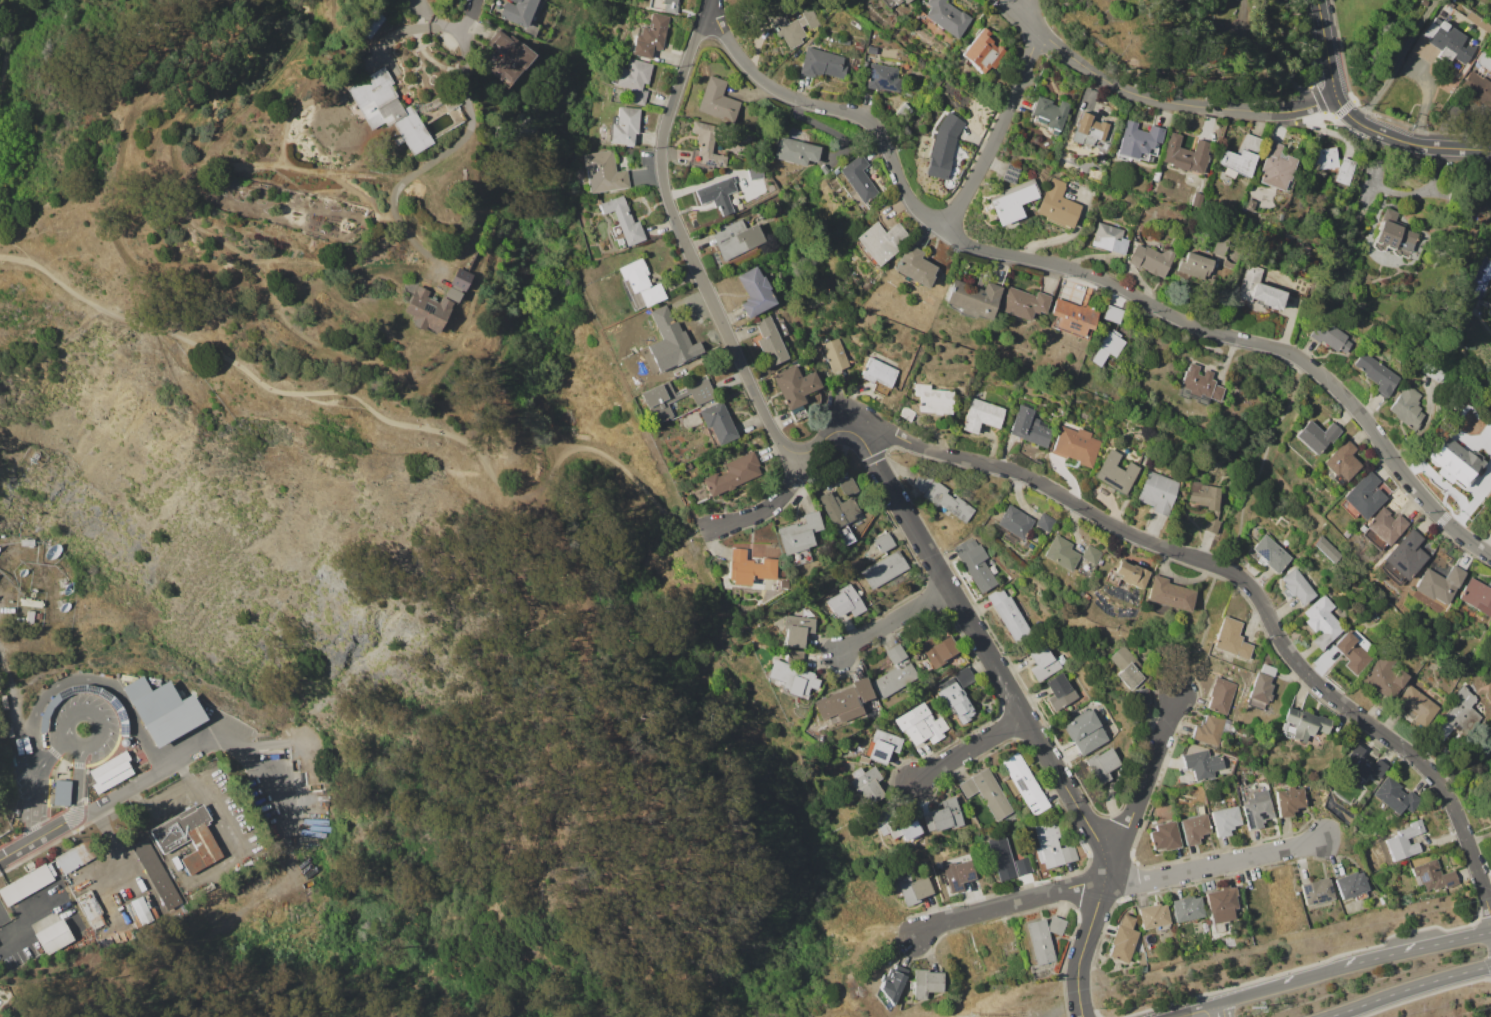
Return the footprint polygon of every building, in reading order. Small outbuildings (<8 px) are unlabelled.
[(516,3),(510,0),(544,0),(534,23),(539,25),(534,38),(502,25),(505,19),(498,17),(505,1),(515,6),(516,3)] [(677,0),(678,0),(675,15),(662,12),(662,10),(648,7),(649,0),(677,0)] [(925,4),(928,0),(946,0),(945,1),(960,12),(961,11),(971,18),(957,39),(924,16),(930,8),(925,4)] [(767,14),(782,8),(789,23),(798,19),(803,17),(798,7),(809,2),(820,25),(809,30),(806,24),(801,27),(805,36),(801,38),(803,42),(799,44),(799,45),(788,50),(781,35),(777,37),(767,14)] [(386,18),(369,39),(359,31),(375,10),(386,18)] [(652,13),(669,17),(661,49),(659,49),(658,51),(652,49),(650,60),(630,55),(635,34),(640,35),(642,26),(648,27),(652,13)] [(1427,42),(1429,39),(1423,35),(1431,22),(1432,22),(1436,16),(1442,21),(1442,20),(1466,36),(1465,38),(1477,46),(1464,64),(1453,57),(1447,64),(1437,57),(1441,51),(1427,42)] [(959,57),(983,27),(991,33),(988,37),(993,41),(992,43),(996,47),(998,45),(1005,51),(997,61),(999,62),(993,70),(990,68),(983,76),(976,70),(966,62),(959,57)] [(489,71),(492,67),(485,61),(487,60),(482,56),(483,54),(488,58),(495,50),(487,43),(498,29),(518,45),(520,43),(534,54),(510,84),(502,77),(500,80),(489,71)] [(839,37),(850,39),(849,45),(838,43),(839,37)] [(868,45),(877,47),(876,56),(866,54),(868,45)] [(806,47),(844,57),(842,64),(847,66),(843,79),(822,74),(821,76),(815,74),(814,77),(813,76),(813,77),(803,75),(803,76),(798,74),(806,47)] [(1482,49),(1490,55),(1490,74),(1490,76),(1472,64),(1482,49)] [(628,58),(652,64),(647,84),(643,83),(642,89),(648,91),(645,106),(629,102),(632,90),(615,85),(619,67),(626,69),(628,58)] [(865,87),(869,63),(898,68),(896,78),(901,78),(898,93),(886,91),(885,93),(876,91),(876,89),(865,87)] [(347,88),(384,66),(394,83),(391,85),(397,94),(395,96),(403,109),(410,105),(433,143),(413,155),(393,122),(386,126),(384,122),(371,130),(347,88)] [(1470,69),(1490,82),(1490,108),(1477,99),(1468,117),(1458,113),(1467,93),(1458,87),(1470,69)] [(696,110),(709,75),(727,81),(722,95),(740,102),(732,123),(696,110)] [(447,110),(443,102),(433,108),(430,102),(439,96),(439,95),(452,88),(460,103),(447,110)] [(1037,96),(1051,101),(1050,104),(1058,107),(1060,100),(1070,104),(1058,134),(1027,121),(1037,96)] [(618,106),(640,108),(637,133),(634,133),(632,147),(624,147),(624,145),(614,144),(614,143),(609,143),(611,122),(616,123),(618,106)] [(925,174),(937,127),(948,111),(965,123),(956,136),(951,159),(947,179),(925,174)] [(1082,111),(1092,116),(1091,119),(1100,123),(1100,121),(1109,124),(1102,142),(1094,139),(1093,141),(1083,137),(1084,134),(1074,130),(1082,111)] [(1126,119),(1138,123),(1136,129),(1148,132),(1150,125),(1165,129),(1160,143),(1159,143),(1155,156),(1148,154),(1146,160),(1138,158),(1137,161),(1131,159),(1131,161),(1127,160),(1126,161),(1116,158),(1117,155),(1116,155),(1126,119)] [(693,121),(717,126),(711,153),(719,155),(719,154),(723,155),(722,156),(727,157),(725,167),(718,165),(718,167),(713,166),(712,170),(689,165),(693,149),(698,150),(699,144),(696,143),(698,134),(691,133),(693,121)] [(1197,139),(1210,143),(1206,154),(1208,155),(1202,175),(1186,170),(1185,171),(1169,166),(1170,164),(1161,161),(1167,139),(1169,140),(1171,132),(1181,135),(1178,147),(1193,152),(1197,139)] [(1223,150),(1234,153),(1246,133),(1261,139),(1254,160),(1248,178),(1218,164),(1223,150)] [(779,136),(821,147),(817,163),(812,162),(812,161),(808,160),(806,166),(773,158),(779,136)] [(1268,140),(1283,145),(1280,153),(1297,159),(1288,182),(1286,181),(1282,191),(1258,182),(1262,172),(1260,171),(1265,156),(1263,155),(1268,140)] [(1310,150),(1337,147),(1339,167),(1312,170),(1310,150)] [(581,155),(612,150),(615,171),(627,169),(630,187),(590,193),(586,169),(584,169),(581,155)] [(838,170),(861,154),(869,165),(862,170),(878,193),(863,204),(838,170)] [(1346,185),(1356,162),(1343,157),(1334,180),(1346,185)] [(820,168),(825,164),(830,171),(825,175),(820,168)] [(747,168),(761,165),(764,177),(750,181),(747,168)] [(694,190),(733,176),(736,183),(734,184),(737,191),(727,195),(734,212),(722,216),(718,206),(715,208),(712,200),(700,205),(694,190)] [(1036,213),(1052,176),(1067,183),(1061,196),(1081,205),(1071,228),(1068,227),(1067,230),(1044,220),(1045,217),(1036,213)] [(988,199),(1000,194),(999,192),(1033,178),(1040,197),(1018,205),(1023,217),(999,226),(988,199)] [(1194,192),(1204,195),(1199,208),(1190,205),(1194,192)] [(599,204),(622,195),(633,222),(639,220),(646,239),(620,249),(616,239),(613,240),(609,229),(619,225),(613,210),(603,214),(599,204)] [(1247,199),(1256,202),(1251,213),(1243,210),(1247,199)] [(1385,208),(1398,213),(1395,221),(1405,225),(1403,227),(1418,233),(1410,252),(1407,258),(1400,255),(1398,256),(1396,255),(1394,254),(1393,252),(1392,252),(1393,249),(1386,246),(1384,251),(1382,250),(1380,251),(1377,250),(1375,249),(1375,247),(1372,246),(1382,221),(1381,221),(1385,208)] [(711,232),(741,218),(745,228),(756,223),(765,242),(724,261),(711,232)] [(854,238),(876,221),(886,232),(898,222),(908,235),(896,245),(899,249),(878,267),(875,264),(872,266),(867,260),(868,259),(854,242),(856,240),(854,238)] [(1090,244),(1097,221),(1125,230),(1122,238),(1128,239),(1123,255),(1090,244)] [(1217,233),(1227,237),(1221,255),(1210,251),(1217,233)] [(893,269),(908,243),(923,252),(920,258),(936,267),(932,273),(934,274),(926,288),(918,284),(917,286),(903,279),(905,276),(903,275),(902,277),(894,272),(895,270),(893,269)] [(1127,262),(1137,244),(1144,248),(1145,245),(1160,253),(1168,251),(1168,249),(1175,253),(1162,278),(1156,274),(1155,276),(1146,271),(1147,270),(1137,265),(1136,267),(1127,262)] [(1187,251),(1213,260),(1205,282),(1180,273),(1180,271),(1177,270),(1180,260),(1184,261),(1187,251)] [(617,269),(641,257),(649,274),(646,275),(651,286),(659,282),(666,298),(646,308),(645,306),(636,310),(617,269)] [(1236,297),(1248,263),(1264,269),(1259,283),(1286,293),(1280,311),(1269,307),(1269,306),(1261,303),(1261,301),(1251,298),(1250,302),(1236,297)] [(737,276),(756,266),(762,277),(764,276),(770,289),(768,290),(776,303),(747,318),(740,304),(745,301),(744,299),(748,297),(737,276)] [(403,311),(417,285),(429,291),(427,296),(430,298),(431,295),(436,298),(435,300),(439,302),(441,296),(444,298),(450,285),(449,284),(458,267),(473,275),(463,292),(462,292),(456,304),(453,302),(438,330),(403,311)] [(944,302),(954,279),(982,290),(986,280),(1002,287),(991,314),(992,315),(989,320),(975,314),(974,319),(957,312),(959,308),(944,302)] [(998,310),(1007,286),(1035,296),(1037,291),(1051,296),(1044,314),(1038,311),(1037,313),(1033,312),(1029,322),(998,310)] [(1055,298),(1078,307),(1079,305),(1084,307),(1086,304),(1101,310),(1093,331),(1091,330),(1087,341),(1050,326),(1053,316),(1049,314),(1055,298)] [(1489,304),(1490,301),(1490,319),(1486,312),(1489,308),(1479,303),(1481,300),(1489,304)] [(1106,304),(1131,313),(1125,327),(1101,318),(1106,304)] [(757,340),(762,338),(754,321),(769,314),(788,358),(768,366),(757,340)] [(1309,336),(1323,318),(1348,336),(1346,339),(1352,343),(1345,353),(1339,349),(1336,352),(1322,341),(1320,344),(1309,336)] [(662,339),(664,338),(659,327),(673,321),(678,332),(681,330),(684,337),(686,335),(690,344),(698,341),(703,352),(673,365),(662,339)] [(1090,360),(1100,347),(1096,344),(1107,329),(1110,331),(1112,328),(1122,335),(1120,338),(1127,343),(1116,358),(1110,354),(1100,367),(1090,360)] [(821,344),(840,338),(850,367),(832,373),(821,344)] [(1363,351),(1399,378),(1392,389),(1386,398),(1375,390),(1378,385),(1363,375),(1365,373),(1353,364),(1363,351)] [(870,357),(898,371),(885,397),(873,390),(876,383),(874,383),(875,381),(873,380),(872,383),(860,377),(870,357)] [(1179,388),(1186,370),(1187,370),(1190,362),(1199,366),(1196,374),(1215,381),(1214,384),(1224,388),(1219,402),(1208,398),(1208,399),(1198,395),(1197,397),(1187,394),(1188,391),(1179,388)] [(773,375),(796,365),(801,377),(815,371),(822,387),(803,395),(806,403),(799,406),(801,410),(792,413),(790,410),(788,410),(773,375)] [(638,395),(668,380),(674,393),(694,384),(705,374),(715,397),(696,406),(690,393),(666,404),(672,416),(652,425),(638,395)] [(915,383),(930,385),(930,389),(954,391),(952,414),(942,413),(942,415),(934,414),(934,412),(918,411),(919,396),(914,396),(915,383)] [(1389,409),(1400,395),(1399,394),(1407,384),(1422,396),(1418,401),(1420,402),(1418,405),(1422,408),(1420,410),(1425,415),(1412,431),(1393,416),(1395,414),(1389,409)] [(972,398),(1005,409),(998,429),(980,422),(976,434),(961,429),(972,398)] [(721,401),(737,436),(718,445),(710,427),(706,429),(698,411),(721,401)] [(1008,434),(1018,404),(1035,410),(1033,417),(1041,420),(1040,421),(1047,424),(1046,427),(1053,430),(1047,446),(1037,442),(1036,444),(1008,434)] [(899,415),(905,406),(915,413),(910,422),(899,415)] [(1294,436),(1309,419),(1322,432),(1332,421),(1342,430),(1331,443),(1329,441),(1316,456),(1294,436)] [(1061,426),(1077,432),(1078,428),(1092,433),(1090,437),(1102,442),(1091,468),(1077,463),(1078,461),(1067,456),(1066,459),(1050,453),(1061,426)] [(1425,456),(1439,438),(1442,441),(1446,436),(1465,451),(1466,450),(1469,452),(1471,450),(1474,453),(1475,451),(1482,456),(1481,458),(1485,462),(1465,487),(1453,478),(1448,484),(1434,472),(1439,467),(1425,456)] [(1322,462),(1347,439),(1356,449),(1351,454),(1362,466),(1346,482),(1339,474),(1336,477),(1322,462)] [(1139,467),(1124,495),(1115,490),(1113,493),(1098,484),(1099,482),(1092,478),(1109,447),(1122,454),(1115,467),(1124,471),(1129,462),(1139,467)] [(702,479),(715,473),(717,476),(727,471),(724,464),(753,451),(760,465),(757,467),(761,474),(734,487),(734,488),(727,492),(726,490),(710,498),(702,479)] [(1148,470),(1180,483),(1166,516),(1150,509),(1151,506),(1136,500),(1148,470)] [(1340,497),(1369,470),(1379,481),(1375,486),(1386,497),(1362,520),(1357,516),(1354,518),(1340,504),(1344,501),(1340,497)] [(922,471),(949,489),(946,493),(955,499),(957,495),(966,501),(965,503),(975,509),(966,523),(959,519),(958,520),(950,515),(948,517),(932,505),(933,504),(922,496),(924,494),(918,489),(919,488),(913,484),(922,471)] [(838,484),(851,477),(858,491),(845,497),(838,484)] [(1191,480),(1202,482),(1202,485),(1220,488),(1219,497),(1221,497),(1217,519),(1221,520),(1215,535),(1202,530),(1207,516),(1212,518),(1213,511),(1205,509),(1206,506),(1187,502),(1191,480)] [(818,497),(830,491),(833,498),(837,496),(840,503),(852,497),(860,512),(854,515),(856,520),(846,524),(855,540),(845,545),(836,529),(835,529),(818,497)] [(996,524),(1008,504),(1035,520),(1023,540),(996,524)] [(1407,523),(1387,546),(1385,544),(1379,551),(1360,535),(1367,528),(1364,526),(1382,506),(1390,513),(1388,515),(1393,519),(1397,514),(1407,523)] [(777,528),(805,520),(803,515),(817,510),(823,529),(811,533),(815,545),(807,547),(807,549),(786,556),(777,528)] [(1035,524),(1042,512),(1056,520),(1049,532),(1035,524)] [(1383,559),(1412,529),(1422,539),(1416,545),(1428,556),(1399,587),(1377,567),(1384,560),(1383,559)] [(874,540),(888,532),(896,545),(882,554),(874,540)] [(1043,555),(1055,534),(1072,544),(1070,548),(1081,555),(1071,572),(1043,555)] [(1265,534),(1291,558),(1276,574),(1265,564),(1264,565),(1258,560),(1261,557),(1251,549),(1265,534)] [(952,548),(969,538),(974,547),(975,547),(997,584),(979,595),(952,548)] [(22,539),(35,539),(35,546),(34,546),(34,547),(30,547),(30,546),(22,546),(22,539)] [(1080,557),(1088,544),(1102,553),(1094,566),(1080,557)] [(731,548),(746,549),(745,560),(753,561),(753,563),(761,564),(762,557),(777,559),(774,580),(751,578),(750,586),(731,585),(731,581),(728,580),(731,548)] [(861,571),(899,550),(909,569),(872,590),(861,571)] [(1118,560),(1132,566),(1133,564),(1149,571),(1141,590),(1111,576),(1118,560)] [(1414,589),(1426,568),(1444,578),(1452,564),(1465,572),(1446,605),(1432,597),(1431,599),(1414,589)] [(1295,567),(1316,594),(1302,606),(1294,595),(1289,599),(1283,591),(1286,589),(1283,585),(1284,584),(1280,579),(1295,567)] [(1153,575),(1169,580),(1168,583),(1194,591),(1188,613),(1145,600),(1153,575)] [(1471,577),(1490,591),(1490,611),(1487,617),(1458,598),(1471,577)] [(826,601),(840,593),(839,590),(851,583),(866,610),(853,617),(850,611),(836,618),(826,601)] [(987,595),(1001,587),(1007,597),(1010,596),(1031,633),(1014,643),(987,595)] [(1303,612),(1325,594),(1335,606),(1329,612),(1344,629),(1320,651),(1311,640),(1321,631),(1319,628),(1314,633),(1304,622),(1308,618),(1303,612)] [(22,599),(25,599),(25,598),(30,598),(30,600),(43,601),(42,608),(21,606),(22,599)] [(785,615),(795,616),(796,609),(806,610),(805,618),(816,619),(814,633),(805,632),(803,648),(785,646),(787,629),(784,629),(785,615)] [(28,610),(34,611),(33,623),(27,623),(27,620),(26,619),(26,617),(27,617),(28,616),(27,616),(27,613),(28,613),(28,610)] [(1222,616),(1242,624),(1238,635),(1242,637),(1241,641),(1253,645),(1247,661),(1211,646),(1222,616)] [(1333,646),(1347,631),(1351,635),(1356,630),(1373,646),(1368,651),(1374,657),(1355,676),(1344,665),(1349,661),(1333,646)] [(919,644),(931,637),(935,643),(950,635),(959,651),(944,660),(945,662),(933,669),(919,644)] [(885,652),(899,643),(910,660),(909,661),(919,676),(882,700),(871,683),(895,667),(885,652)] [(1029,652),(1045,643),(1053,657),(1055,656),(1062,668),(1036,682),(1029,669),(1036,665),(1029,652)] [(1115,674),(1120,670),(1108,657),(1123,644),(1134,657),(1129,662),(1143,677),(1129,690),(1115,674)] [(774,658),(787,663),(788,649),(804,651),(803,669),(814,673),(813,675),(815,675),(814,677),(820,680),(816,690),(809,687),(804,700),(780,691),(783,682),(767,676),(774,658)] [(1361,681),(1383,652),(1395,662),(1392,666),(1398,671),(1399,668),(1409,676),(1391,701),(1381,693),(1380,695),(1361,681)] [(1257,671),(1259,672),(1262,663),(1276,669),(1273,677),(1272,676),(1269,682),(1273,684),(1270,693),(1272,694),(1269,701),(1267,700),(1265,704),(1264,703),(1261,710),(1246,703),(1248,697),(1247,697),(1257,671)] [(953,674),(967,666),(975,680),(961,688),(953,674)] [(1046,699),(1053,695),(1045,682),(1062,673),(1070,688),(1072,687),(1078,698),(1053,712),(1046,699)] [(121,688),(143,675),(152,690),(169,680),(176,693),(183,690),(187,697),(192,693),(207,719),(195,725),(195,727),(155,749),(121,688)] [(1216,676),(1237,685),(1225,716),(1206,708),(1209,701),(1208,700),(1210,696),(1208,695),(1216,676)] [(866,677),(877,708),(839,722),(836,715),(818,721),(811,704),(819,701),(818,697),(825,695),(825,694),(852,684),(851,682),(866,677)] [(937,686),(952,677),(974,713),(972,714),(973,715),(968,717),(970,720),(962,726),(954,713),(952,714),(947,707),(949,706),(937,686)] [(39,733),(41,718),(47,704),(58,693),(70,686),(86,684),(101,687),(114,696),(123,708),(127,721),(127,737),(120,736),(120,723),(116,712),(109,702),(98,695),(86,692),(73,694),(61,700),(53,708),(47,720),(47,731),(39,733)] [(1398,699),(1409,684),(1440,707),(1423,729),(1412,721),(1417,713),(1398,699)] [(1443,717),(1458,700),(1453,696),(1463,684),(1469,689),(1468,690),(1471,693),(1472,692),(1481,699),(1456,728),(1443,717)] [(1133,690),(1148,687),(1150,703),(1136,705),(1133,690)] [(895,720),(924,702),(935,720),(941,716),(949,728),(942,732),(944,736),(931,744),(927,737),(913,745),(904,730),(902,732),(895,720)] [(1318,715),(1331,720),(1326,734),(1314,730),(1312,736),(1307,734),(1303,744),(1290,739),(1291,736),(1289,736),(1288,737),(1285,737),(1283,735),(1284,733),(1280,732),(1281,730),(1279,730),(1288,707),(1300,712),(1301,710),(1318,717),(1318,715)] [(1061,725),(1071,719),(1071,720),(1091,709),(1109,740),(1081,756),(1072,741),(1071,741),(1061,725)] [(1190,738),(1194,725),(1199,726),(1200,722),(1203,723),(1206,714),(1222,719),(1223,718),(1233,721),(1228,733),(1221,731),(1216,746),(1190,738)] [(877,729),(903,739),(898,753),(891,750),(885,765),(869,759),(867,764),(857,763),(860,755),(868,758),(869,756),(865,754),(870,741),(872,741),(877,729)] [(1377,758),(1388,766),(1379,779),(1372,773),(1370,775),(1367,773),(1362,780),(1348,769),(1352,765),(1345,759),(1356,744),(1365,750),(1361,755),(1372,764),(1377,758)] [(1084,760),(1095,754),(1096,755),(1111,747),(1121,765),(1108,772),(1112,780),(1099,787),(1084,760)] [(1181,755),(1207,749),(1209,756),(1216,754),(1217,757),(1221,756),(1224,769),(1212,772),(1213,776),(1195,781),(1192,770),(1189,771),(1188,768),(1184,769),(1181,755)] [(89,771),(125,750),(130,759),(127,761),(133,773),(96,795),(91,786),(96,783),(89,771)] [(1000,762),(1017,751),(1049,804),(1032,815),(1000,762)] [(844,784),(853,779),(849,773),(860,766),(863,772),(874,765),(882,778),(876,782),(884,795),(867,806),(860,795),(854,799),(844,784)] [(957,785),(987,767),(1013,811),(996,820),(978,790),(965,798),(957,785)] [(1372,794),(1386,775),(1400,786),(1398,789),(1406,794),(1409,790),(1414,793),(1414,794),(1421,800),(1410,813),(1403,808),(1398,815),(1372,794)] [(49,780),(71,781),(70,807),(48,806),(49,780)] [(1275,791),(1280,790),(1279,789),(1283,789),(1283,790),(1287,789),(1287,788),(1294,787),(1294,789),(1303,788),(1305,807),(1295,808),(1296,811),(1292,812),(1292,815),(1278,817),(1275,791)] [(1241,805),(1246,803),(1245,799),(1253,798),(1252,793),(1267,789),(1269,799),(1270,798),(1274,818),(1264,820),(1264,822),(1261,823),(1262,827),(1247,830),(1241,805)] [(928,813),(943,808),(940,801),(954,797),(963,825),(952,828),(951,827),(934,832),(933,830),(927,832),(922,816),(929,815),(928,813)] [(872,821),(909,804),(921,832),(919,833),(920,835),(909,841),(908,839),(903,841),(900,834),(889,839),(886,833),(879,836),(872,821)] [(149,830),(193,805),(195,809),(202,805),(211,820),(207,822),(208,824),(205,826),(223,856),(190,875),(180,859),(196,850),(190,839),(163,854),(149,830)] [(1210,812),(1238,806),(1242,824),(1233,826),(1234,829),(1229,830),(1230,834),(1216,837),(1210,812)] [(1179,819),(1207,814),(1211,833),(1201,834),(1201,838),(1198,839),(1199,843),(1184,846),(1179,819)] [(1385,840),(1398,836),(1396,832),(1411,827),(1410,823),(1421,819),(1426,832),(1407,838),(1409,845),(1418,841),(1422,852),(1393,862),(1385,840)] [(1034,827),(1058,820),(1065,847),(1074,845),(1078,860),(1045,869),(1034,827)] [(1155,826),(1175,822),(1180,847),(1168,849),(1168,850),(1157,852),(1156,849),(1152,850),(1148,832),(1156,830),(1155,826)] [(987,839),(1006,834),(1013,860),(1030,856),(1034,872),(998,881),(987,839)] [(54,858),(92,837),(102,854),(63,875),(54,858)] [(131,846),(147,838),(167,875),(152,884),(137,858),(134,859),(132,855),(135,853),(131,846)] [(942,865),(955,861),(955,863),(971,859),(976,878),(961,883),(963,890),(950,893),(946,882),(942,883),(939,872),(943,871),(942,865)] [(1410,868),(1436,859),(1441,874),(1454,869),(1459,883),(1443,889),(1442,886),(1432,890),(1432,888),(1424,891),(1422,884),(1415,886),(1412,876),(1413,876),(1410,868)] [(6,906),(0,895),(0,888),(46,863),(55,880),(6,906)] [(1334,879),(1356,871),(1357,873),(1362,871),(1368,890),(1365,891),(1368,898),(1355,902),(1353,895),(1341,900),(1334,879)] [(897,883),(911,878),(913,882),(927,877),(933,894),(919,899),(920,902),(905,907),(897,883)] [(1300,884),(1319,880),(1319,878),(1327,877),(1328,878),(1329,878),(1334,898),(1304,905),(1300,884)] [(1205,893),(1221,890),(1220,886),(1228,884),(1229,887),(1233,886),(1233,887),(1236,887),(1238,900),(1236,900),(1238,909),(1233,910),(1234,918),(1228,919),(1228,922),(1223,923),(1224,931),(1214,933),(1212,924),(1211,924),(1205,893)] [(77,898),(91,890),(104,913),(101,914),(106,923),(94,929),(77,898)] [(130,902),(141,896),(154,920),(144,926),(130,902)] [(1171,901),(1193,896),(1193,898),(1200,897),(1204,916),(1175,922),(1171,901)] [(1137,908),(1159,904),(1160,906),(1166,904),(1170,924),(1142,930),(1137,908)] [(1139,932),(1127,963),(1108,956),(1113,945),(1110,943),(1117,924),(1119,925),(1124,914),(1135,919),(1131,929),(1139,932)] [(1025,924),(1044,919),(1047,928),(1052,916),(1067,921),(1061,936),(1048,932),(1055,961),(1037,966),(1025,924)] [(34,934),(62,918),(74,940),(46,956),(34,934)] [(1136,954),(1137,953),(1136,944),(1142,943),(1143,952),(1144,952),(1146,964),(1138,965),(1136,954)] [(896,964),(909,970),(895,1002),(894,1001),(889,1012),(875,995),(881,981),(880,981),(883,974),(884,974),(885,973),(887,974),(890,967),(894,969),(896,964)] [(913,970),(926,970),(926,972),(943,972),(943,992),(926,992),(926,1000),(913,1000),(913,994),(912,994),(912,988),(909,988),(909,980),(913,980),(913,970)]
